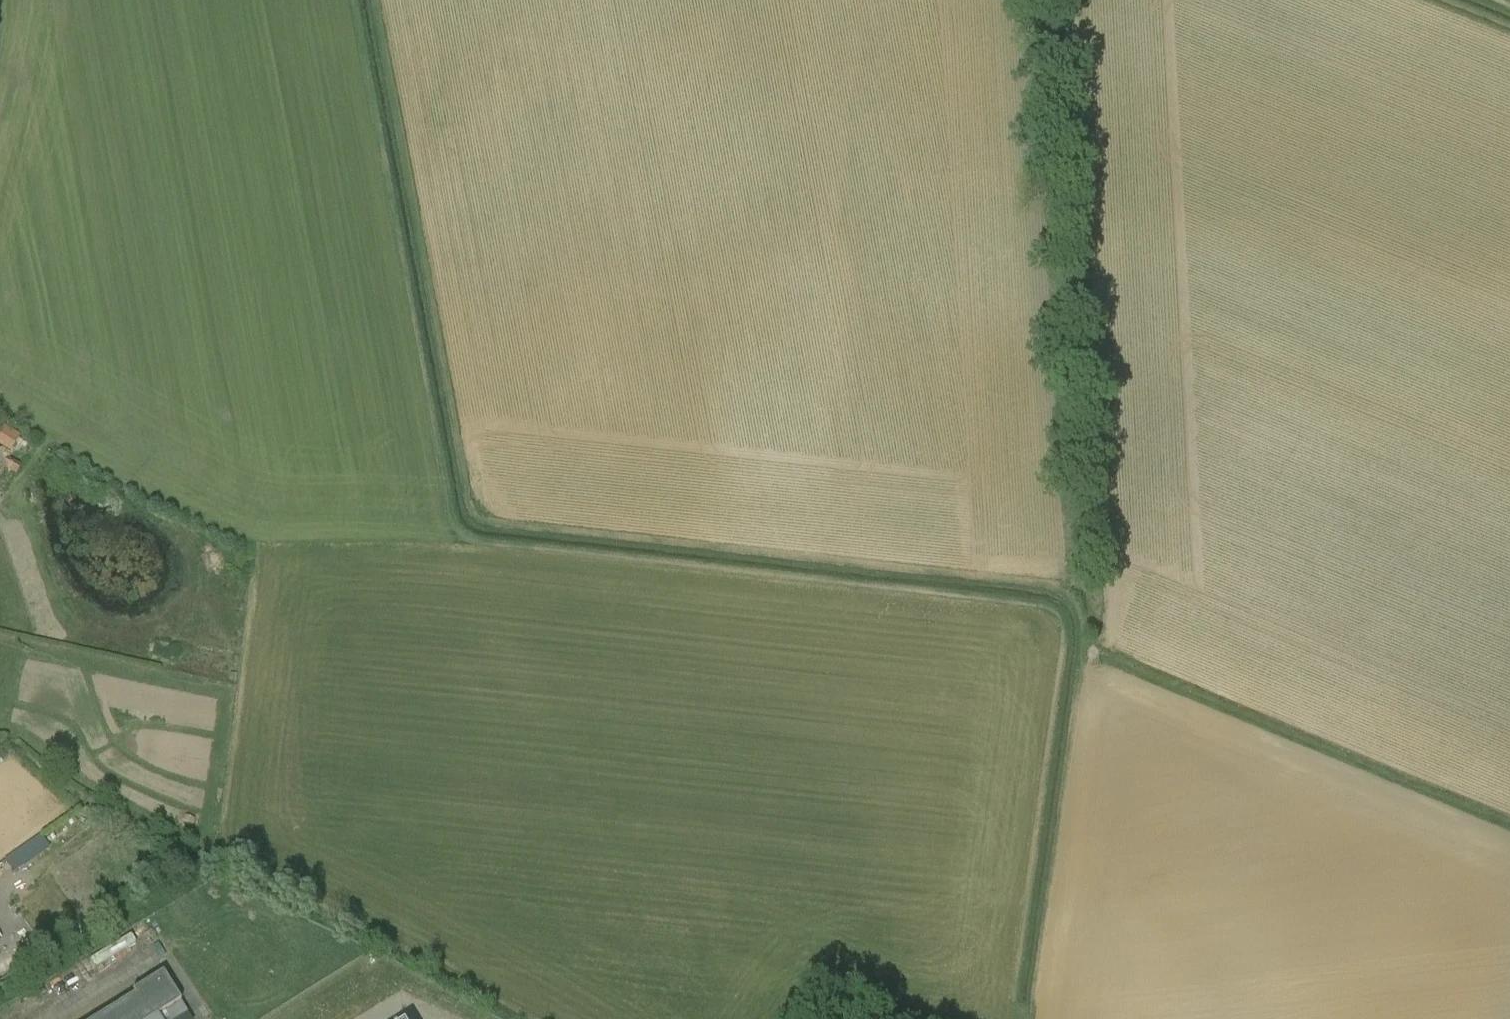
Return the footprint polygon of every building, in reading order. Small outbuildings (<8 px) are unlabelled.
[(13,450),(21,434),(4,425),(0,433),(0,444),(13,450)] [(15,853),(25,867),(42,855),(32,841),(15,853)] [(180,1004),(162,974),(132,993),(134,997),(97,1018),(158,1018),(157,1017),(180,1004)]
